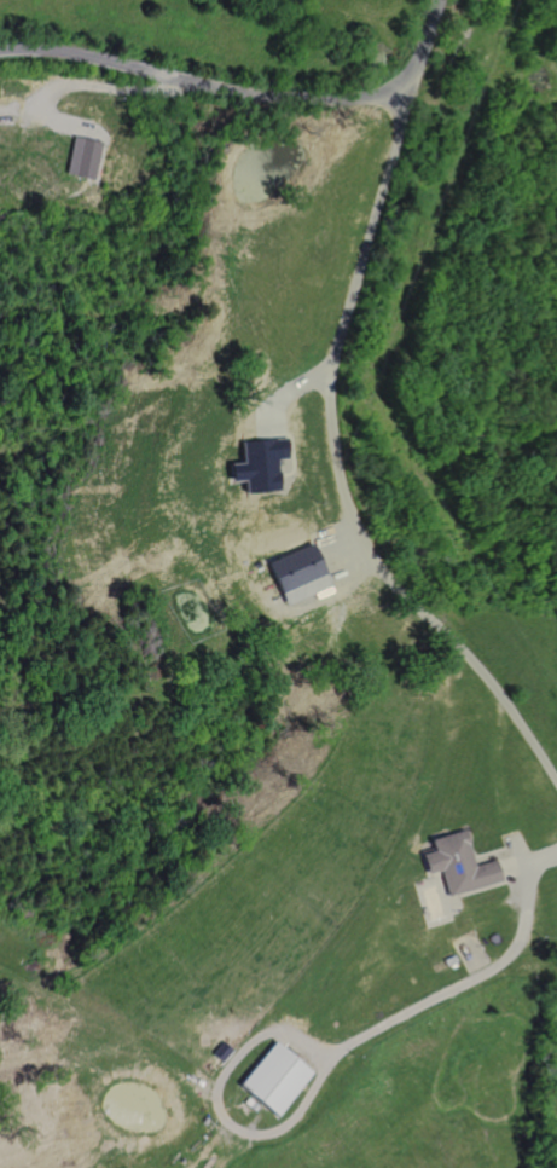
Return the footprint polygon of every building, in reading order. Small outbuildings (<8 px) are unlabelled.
[(98,179),(106,143),(76,135),(68,172),(98,179)] [(277,490),(275,479),(278,479),(278,475),(277,472),(275,472),(274,459),(285,458),(285,449),(285,438),(266,439),(240,441),(242,462),(230,463),(231,481),(243,481),(244,492),(277,490)] [(313,544),(331,585),(288,605),(268,562),(313,544)] [(499,880),(495,872),(493,860),(472,866),(470,857),(462,829),(429,839),(433,850),(419,854),(425,874),(434,872),(439,871),(446,896),(494,881),(499,880)] [(449,968),(454,966),(452,962),(456,960),(453,955),(451,956),(448,950),(441,954),(445,959),(442,960),(446,966),(448,965),(449,968)] [(220,1063),(231,1050),(221,1041),(210,1054),(220,1063)] [(237,1086),(273,1042),(311,1072),(274,1116),(237,1086)] [(253,1111),(256,1106),(246,1098),(243,1103),(253,1111)]
